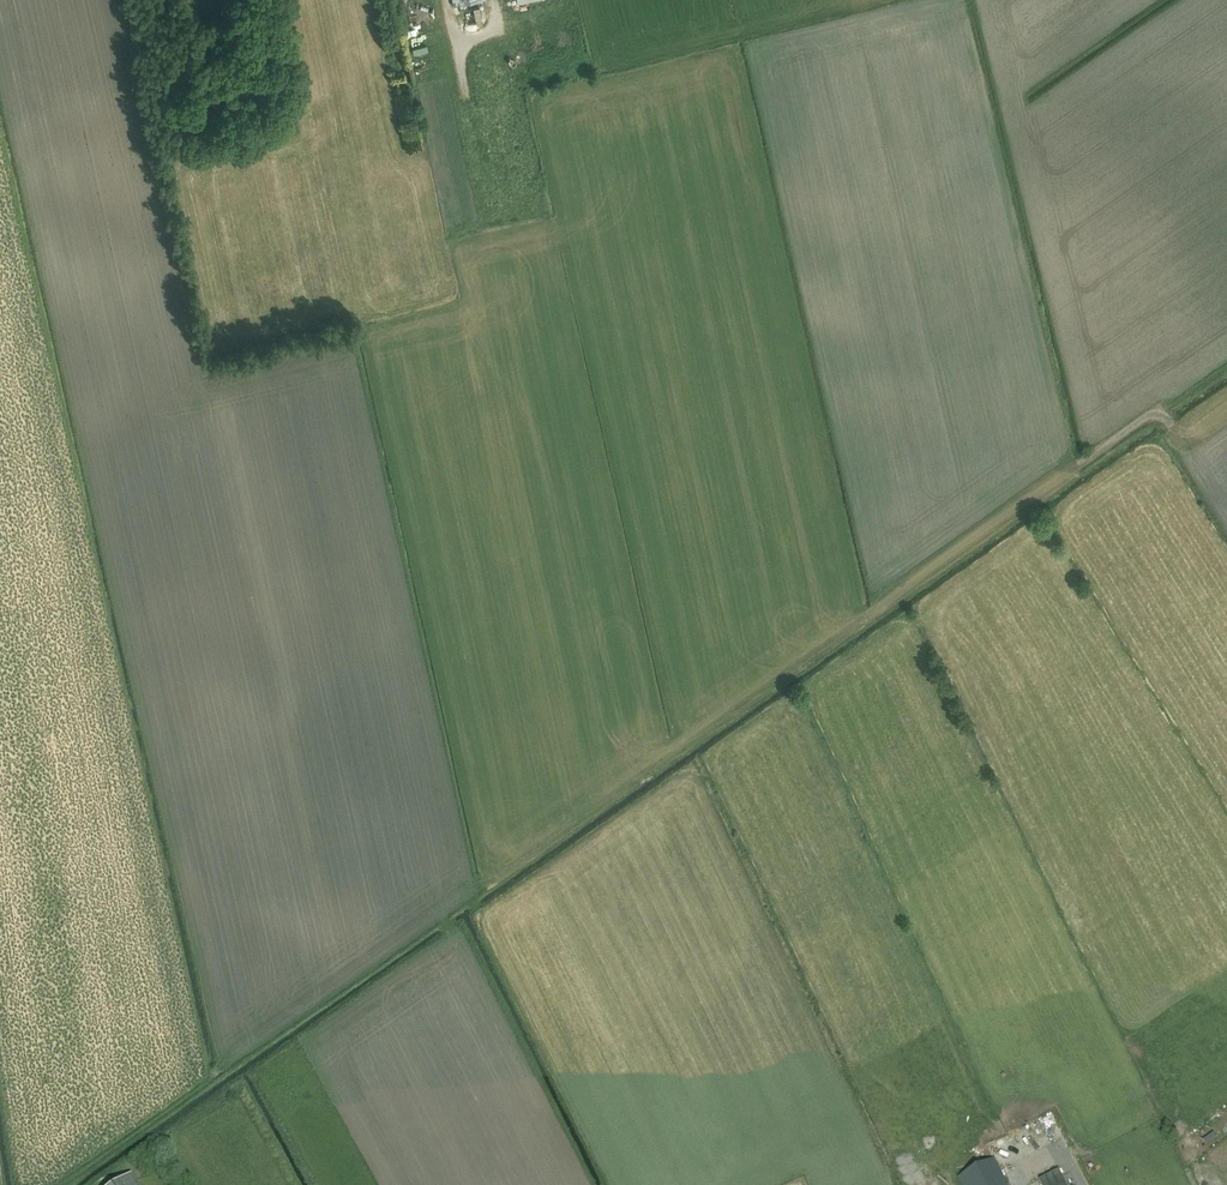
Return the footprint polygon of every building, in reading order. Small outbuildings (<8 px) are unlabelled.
[(415,49),(429,49),(429,41),(415,41),(415,49)] [(1195,1170),(1206,1184),(1223,1184),(1226,1182),(1226,1162),(1219,1152),(1195,1170)] [(994,1160),(959,1178),(963,1184),(1007,1184),(994,1160)] [(1039,1180),(1042,1184),(1067,1184),(1059,1170),(1039,1180)] [(113,1184),(137,1184),(130,1174),(113,1184)]
